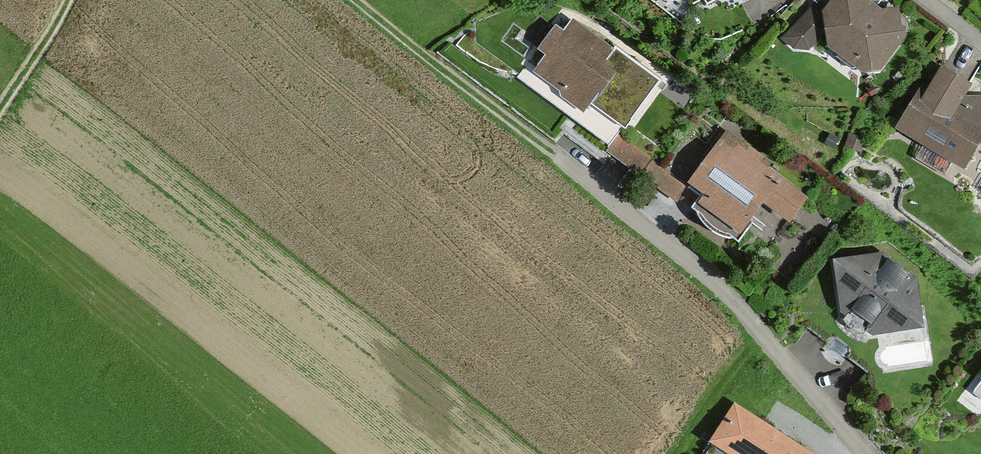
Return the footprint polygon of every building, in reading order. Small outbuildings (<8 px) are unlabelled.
[(810,5),(786,39),(809,56),(827,32),(835,56),(865,79),(886,76),(912,40),(904,11),(885,16),(865,0),(833,0),(826,8),(810,5)] [(662,78),(559,12),(517,76),(587,121),(596,107),(629,129),(662,78)] [(940,68),(907,130),(966,161),(980,133),(980,99),(970,98),(970,84),(940,68)] [(772,165),(727,134),(692,186),(687,192),(699,201),(691,214),(739,247),(765,210),(793,228),(811,202),(768,172),(772,165)] [(654,160),(619,136),(607,154),(642,178),(654,160)] [(692,186),(654,160),(642,178),(679,204),(687,192),(692,186)] [(895,255),(837,263),(846,322),(873,340),(926,333),(918,278),(895,255)] [(734,402),(709,444),(726,453),(821,453),(734,402)]
